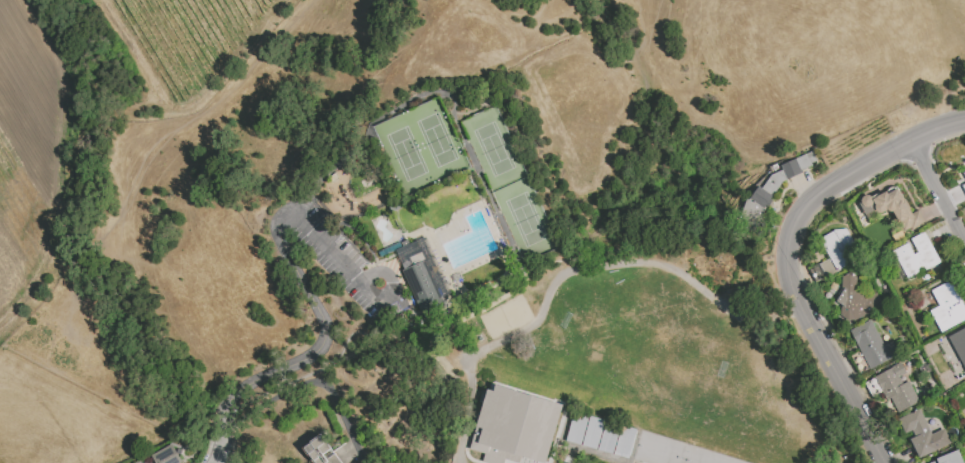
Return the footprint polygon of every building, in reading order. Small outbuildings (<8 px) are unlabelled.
[(926,223),(919,209),(911,213),(896,184),(859,202),(865,215),(877,209),(880,215),(891,209),(904,234),(926,223)] [(829,258),(818,263),(825,276),(861,259),(845,226),(819,238),(829,258)] [(939,262),(925,232),(908,239),(910,242),(893,250),(906,278),(939,262)] [(436,289),(411,234),(378,248),(402,306),(412,302),(436,289)] [(419,314),(444,305),(441,298),(450,295),(435,253),(424,257),(422,253),(416,256),(414,251),(408,253),(410,259),(400,262),(419,314)] [(882,307),(876,293),(863,299),(851,272),(837,278),(844,295),(835,299),(845,323),(882,307)] [(950,280),(931,290),(938,306),(929,311),(940,332),(964,320),(964,309),(950,280)] [(868,369),(898,355),(892,341),(883,345),(870,320),(849,330),(868,369)] [(948,335),(964,371),(964,327),(948,335)] [(897,412),(919,402),(901,363),(874,375),(885,400),(890,398),(897,412)] [(484,453),(482,462),(484,462),(502,462),(504,459),(520,462),(522,457),(543,462),(547,462),(563,403),(495,385),(493,391),(486,389),(470,449),(484,453)] [(950,444),(944,428),(930,434),(919,409),(897,418),(905,437),(908,435),(918,458),(950,444)] [(565,442),(628,458),(635,429),(572,414),(565,442)] [(321,434),(303,446),(314,462),(340,462),(321,434)] [(173,444),(150,454),(154,462),(181,462),(173,444)] [(959,452),(923,462),(962,462),(959,452)]
